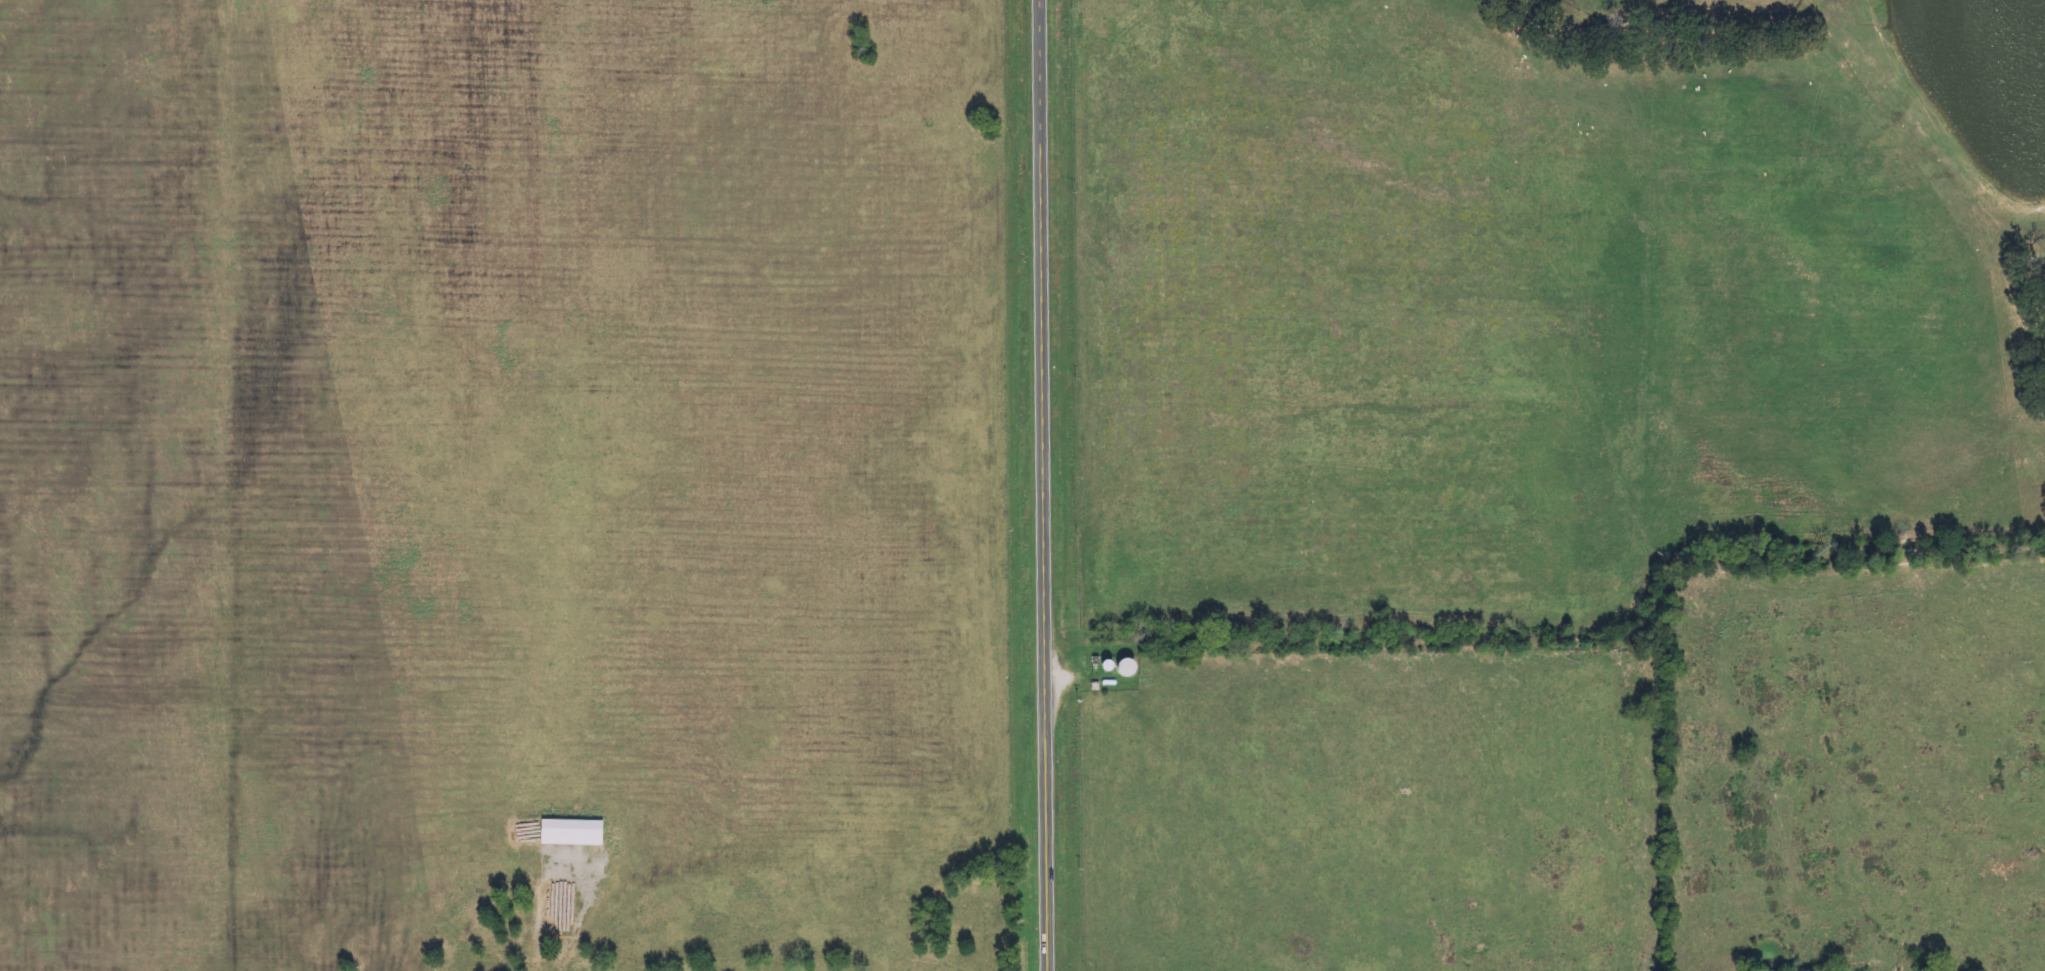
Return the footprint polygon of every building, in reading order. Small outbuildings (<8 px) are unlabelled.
[(605,846),(605,821),(543,820),(543,844),(605,846)]
